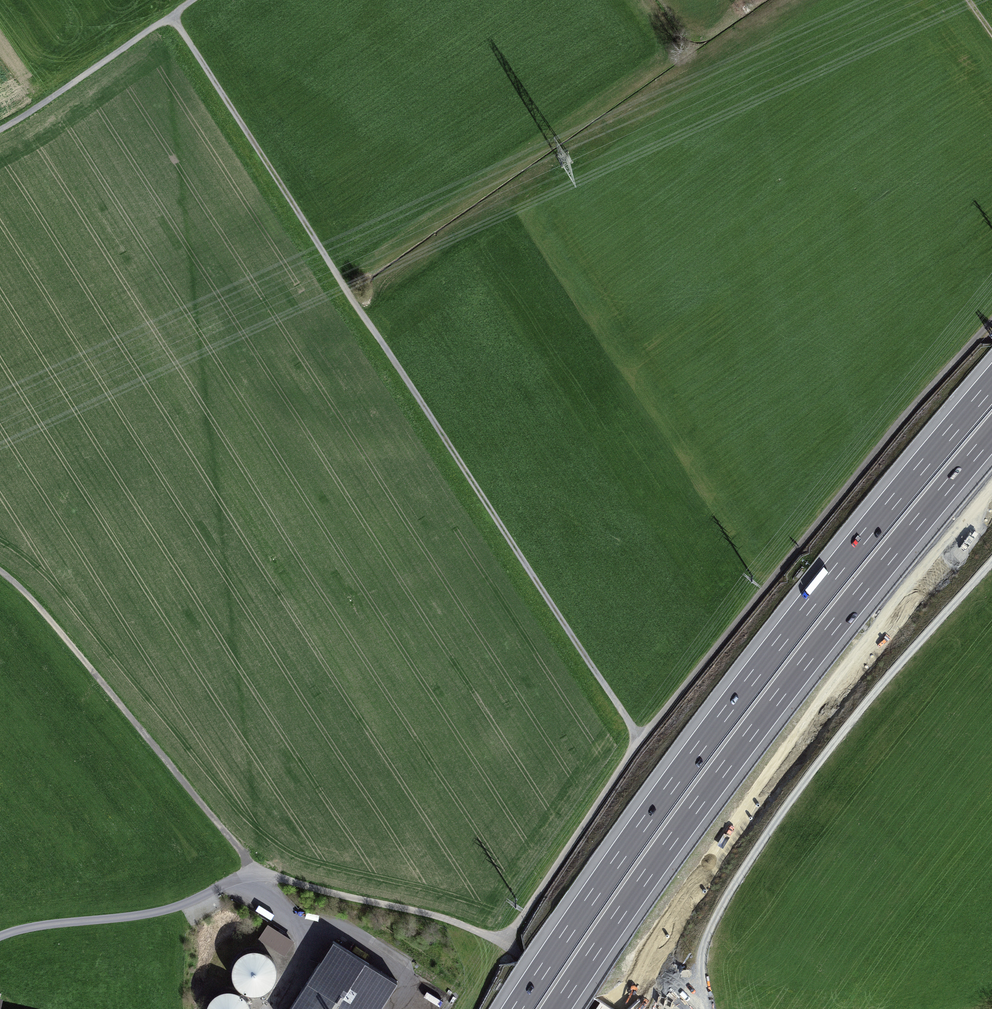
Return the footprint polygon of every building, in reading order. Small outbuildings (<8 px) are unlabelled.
[(259,938),(284,955),(292,942),(267,926),(259,938)] [(289,1008),(379,1008),(397,981),(333,941),(289,1008)] [(274,984),(277,977),(277,969),(275,961),(270,955),(264,951),(256,948),(249,949),(242,952),(236,957),(232,963),(230,970),(231,978),(234,985),(239,990),(246,994),(254,995),(262,994),(268,990),(274,984)] [(240,992),(233,990),(226,989),(218,991),(212,995),(208,1001),(205,1008),(250,1008),(249,1004),(246,998),(240,992)]
